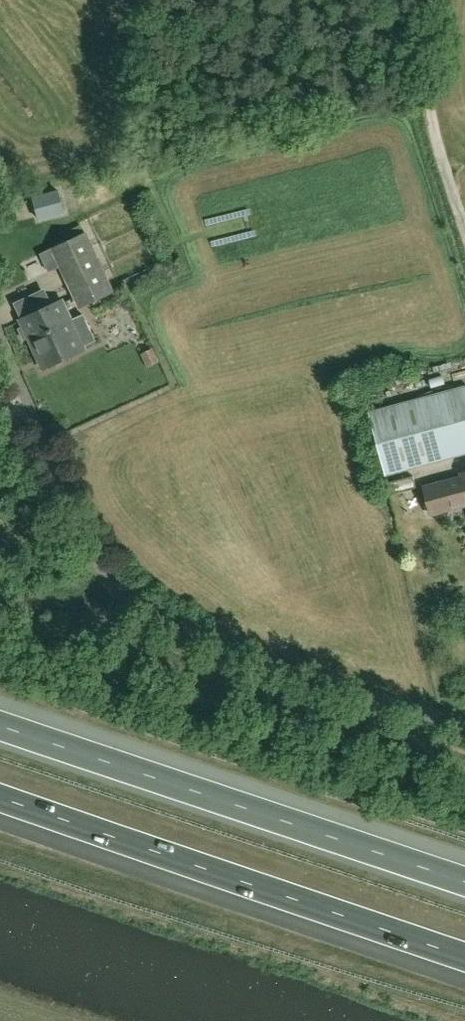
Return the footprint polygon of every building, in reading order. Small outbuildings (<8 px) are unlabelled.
[(65,214),(59,191),(34,197),(40,220),(65,214)] [(49,271),(60,266),(79,309),(116,292),(88,231),(51,248),(52,250),(41,255),(49,271)] [(30,337),(44,368),(97,344),(84,316),(72,321),(63,301),(54,305),(50,297),(40,301),(37,294),(16,303),(23,319),(22,320),(25,326),(20,328),(25,339),(30,337)] [(156,366),(167,362),(162,349),(151,353),(156,366)] [(464,454),(464,386),(370,411),(387,474),(464,454)] [(462,475),(462,476),(426,486),(433,514),(464,505),(464,474),(462,475)]
